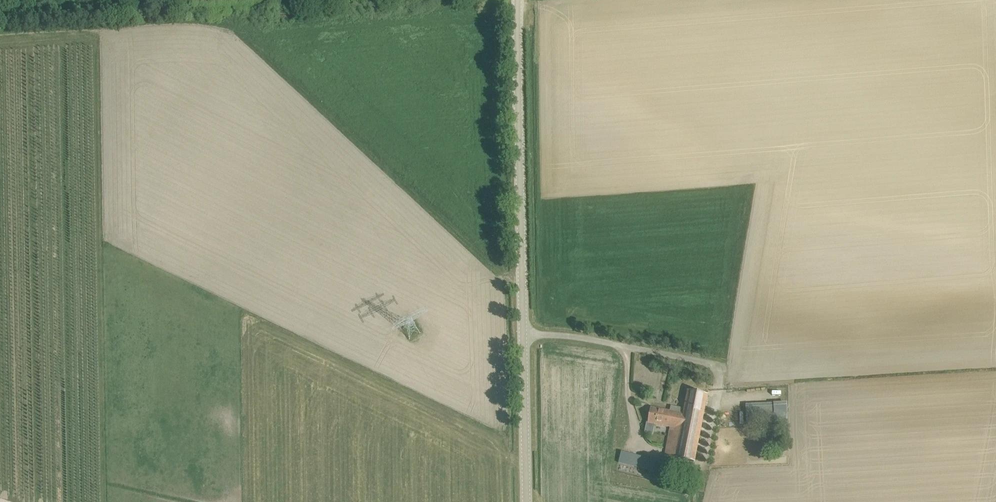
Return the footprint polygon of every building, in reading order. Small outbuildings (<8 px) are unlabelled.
[(672,406),(670,411),(651,408),(648,423),(671,427),(665,456),(695,462),(702,425),(708,395),(688,391),(684,411),(682,411),(683,408),(672,406)] [(787,420),(787,401),(745,402),(746,421),(787,420)] [(617,471),(625,473),(629,454),(622,452),(617,471)]
